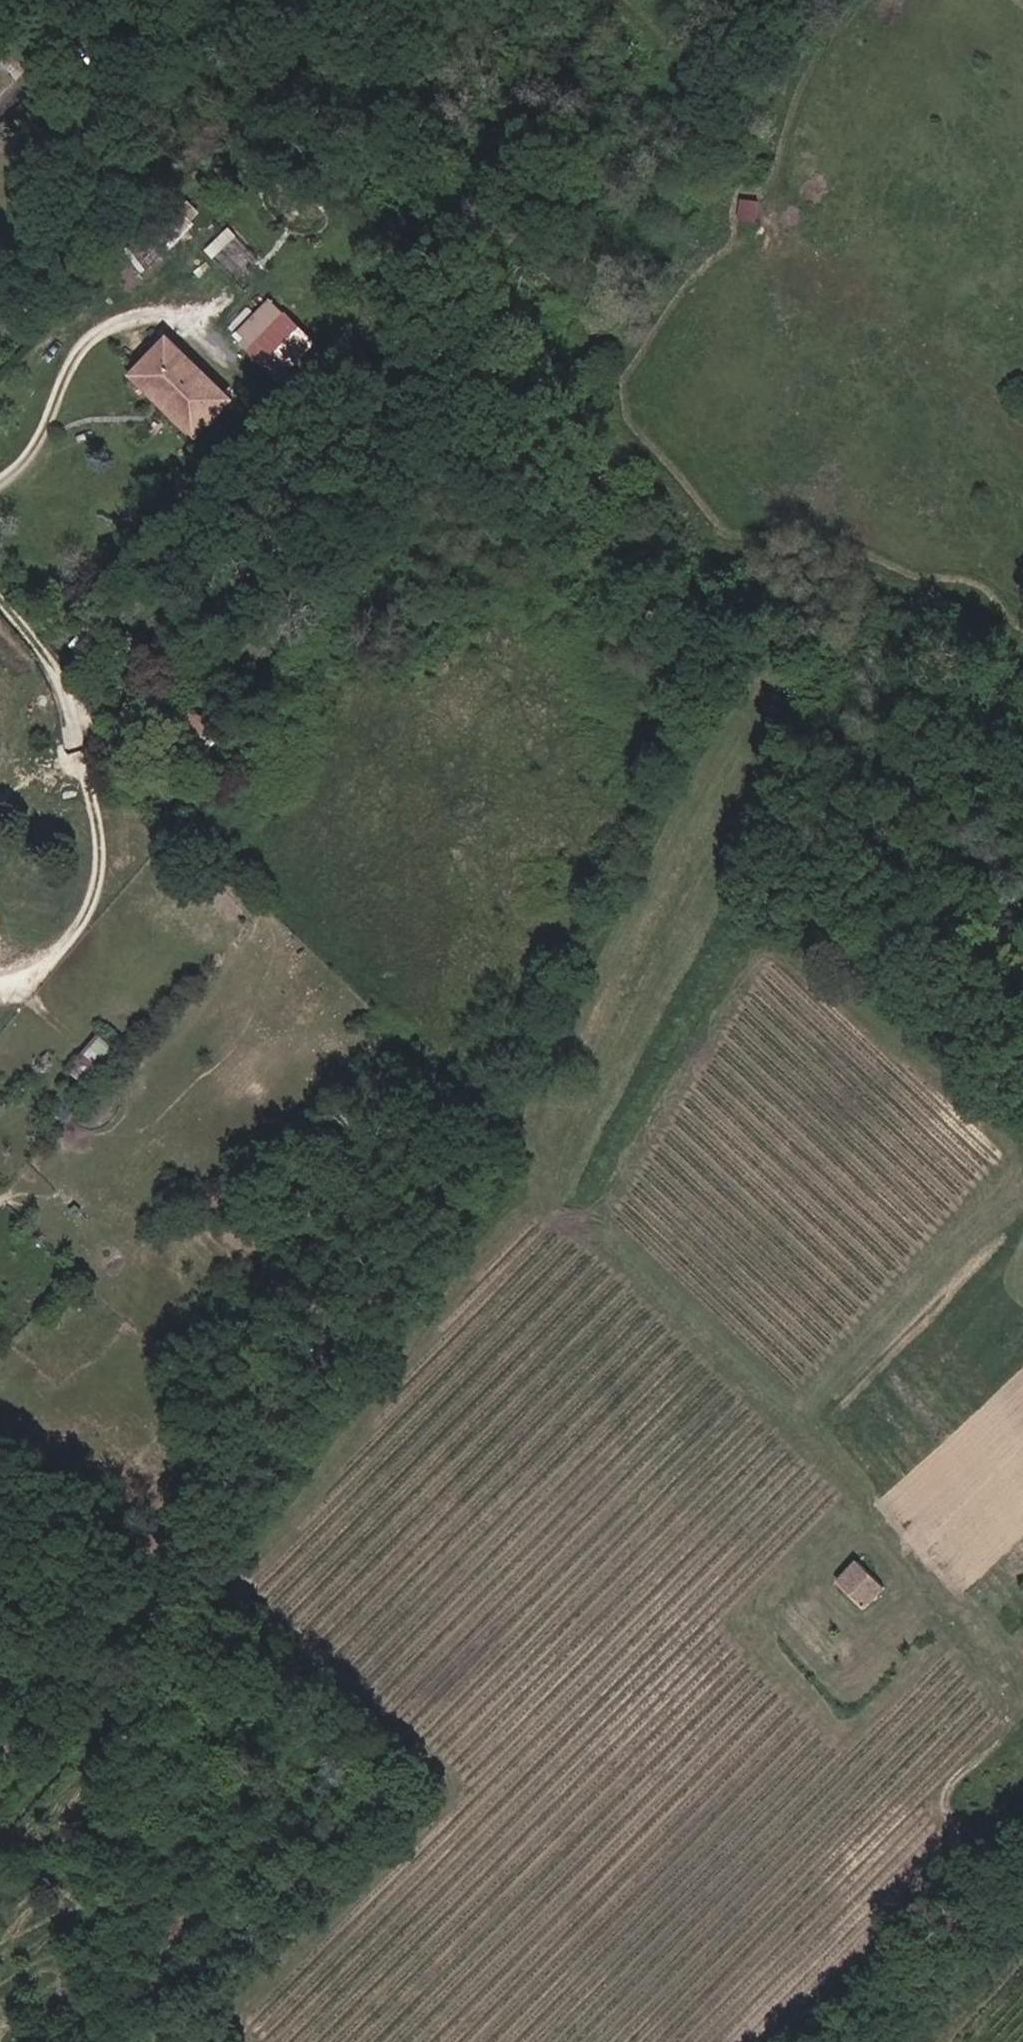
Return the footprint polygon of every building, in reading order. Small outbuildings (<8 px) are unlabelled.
[(309,347),(265,305),(229,341),(270,383),(309,347)] [(227,405),(166,345),(135,376),(196,437),(227,405)] [(205,757),(218,729),(153,697),(141,724),(205,757)] [(869,1608),(890,1584),(864,1562),(843,1586),(869,1608)]
